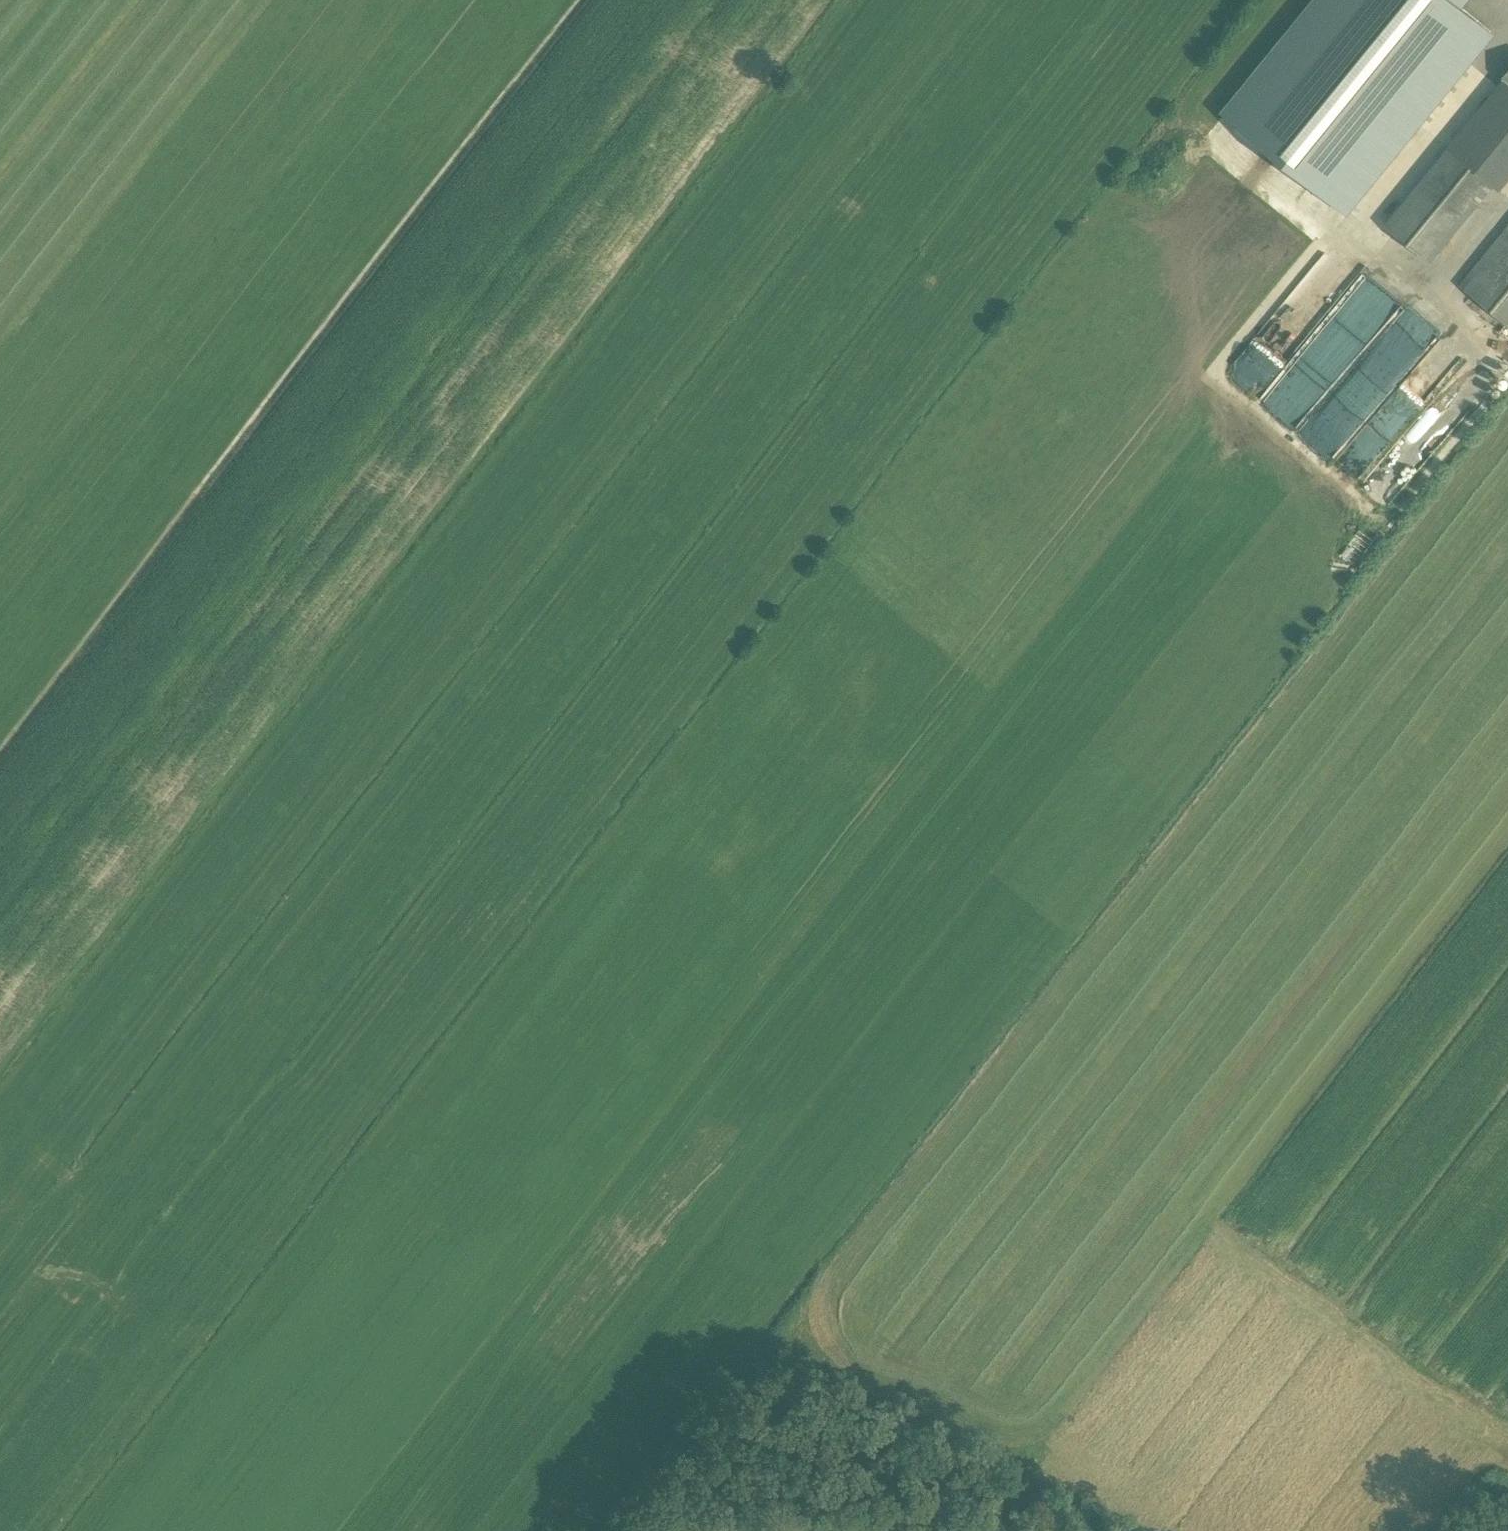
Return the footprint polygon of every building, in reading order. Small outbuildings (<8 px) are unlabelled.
[(1220,112),(1224,115),(1347,216),(1496,34),(1463,7),(1469,0),(1312,0),(1220,112)] [(1386,225),(1431,261),(1493,185),(1489,182),(1507,160),(1507,71),(1503,77),(1505,78),(1386,225)] [(1462,285),(1507,323),(1507,229),(1462,285)] [(1330,249),(1239,363),(1268,387),(1359,272),(1330,249)]
